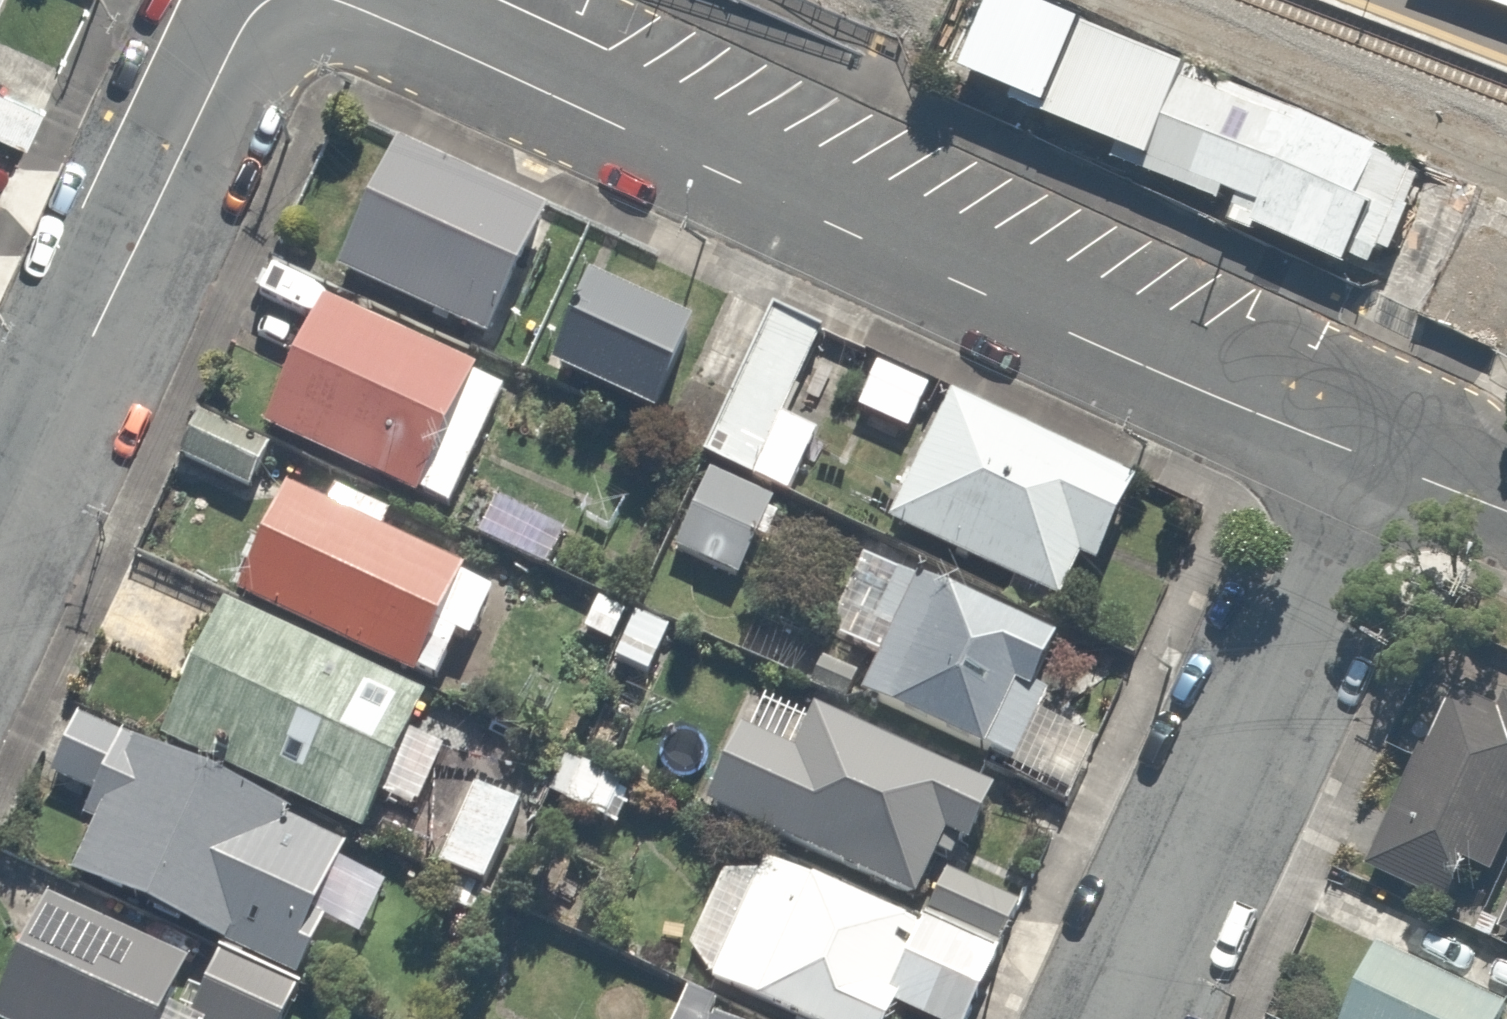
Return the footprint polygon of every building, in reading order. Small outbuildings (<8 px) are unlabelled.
[(1044,0),(995,0),(966,71),(1011,91),(998,119),(1036,137),(1048,115),(1122,144),(1156,158),(1188,66),(1044,0)] [(1382,147),(1188,66),(1156,158),(1122,144),(1114,161),(1221,202),(1227,189),(1242,196),(1230,223),(1260,235),(1263,228),(1353,268),(1357,257),(1374,264),(1382,246),(1394,251),(1420,171),(1380,154),(1382,147)] [(18,150),(38,109),(0,90),(0,141),(18,150)] [(396,139),(336,271),(497,344),(557,212),(396,139)] [(693,338),(588,287),(548,369),(653,420),(693,338)] [(321,296),(259,424),(440,511),(502,383),(321,296)] [(822,424),(799,415),(829,340),(766,315),(669,557),(732,582),(744,550),(768,560),(822,424)] [(928,384),(872,360),(850,412),(906,436),(928,384)] [(1135,485),(948,398),(886,531),(1073,618),(1135,485)] [(201,414),(176,462),(237,493),(261,445),(201,414)] [(224,599),(435,697),(460,642),(471,646),(498,588),(469,575),(474,563),(387,523),(394,507),(337,481),(328,500),(280,478),(224,599)] [(1065,645),(882,561),(841,650),(877,666),(857,709),(993,772),(1070,807),(1101,739),(1036,710),(1065,645)] [(435,697),(224,599),(153,753),(364,850),(435,697)] [(1455,682),(1365,867),(1446,907),(1467,864),(1494,877),(1506,849),(1506,708),(1455,682)] [(1005,801),(815,708),(787,764),(735,738),(704,803),(909,903),(940,840),(977,858),(1005,801)] [(153,753),(78,718),(51,778),(93,798),(80,828),(89,832),(69,875),(220,945),(193,1003),(227,1018),(286,1018),(364,850),(153,753)] [(523,805),(473,782),(434,872),(484,894),(523,805)] [(737,996),(788,1018),(895,1018),(896,1017),(901,1018),(979,1018),(1010,950),(927,912),(919,930),(766,860),(758,878),(724,862),(675,968),(693,975),(737,996)] [(47,896),(0,993),(0,1018),(188,1018),(170,1011),(192,965),(47,896)] [(1350,1018),(1506,1018),(1506,996),(1385,941),(1350,1018)] [(693,975),(673,1018),(727,1018),(737,996),(693,975)]
